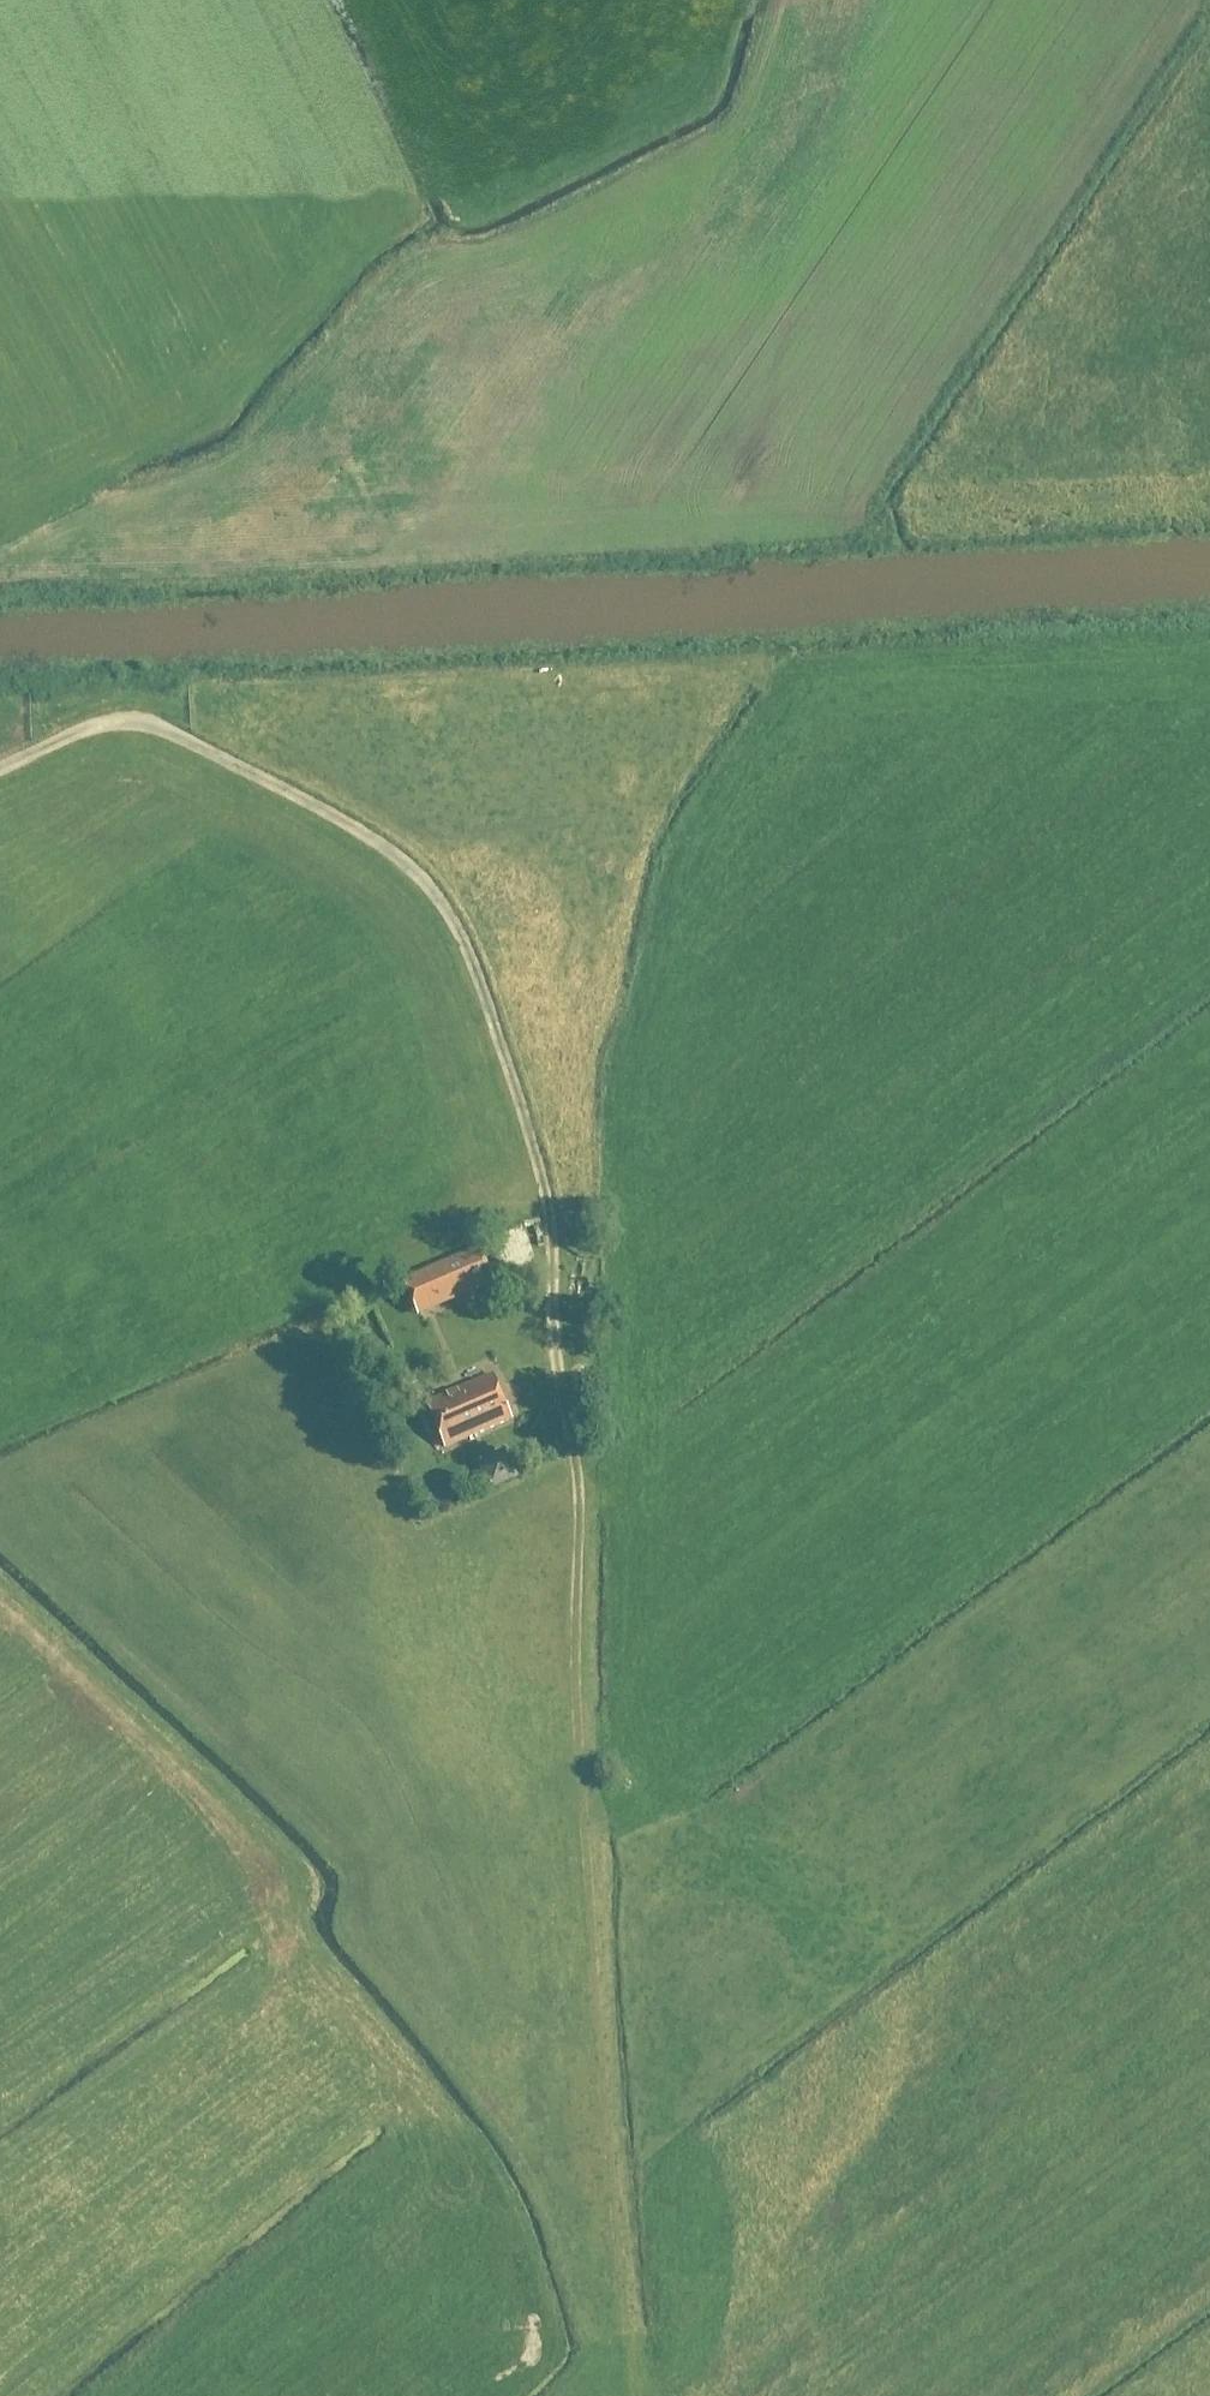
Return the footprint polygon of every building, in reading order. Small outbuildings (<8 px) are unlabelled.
[(423,1275),(435,1304),(470,1289),(472,1293),(490,1285),(478,1256),(460,1264),(458,1260),(423,1275)] [(510,1421),(491,1377),(425,1405),(444,1449),(510,1421)] [(504,1454),(479,1465),(490,1490),(515,1479),(504,1454)]
